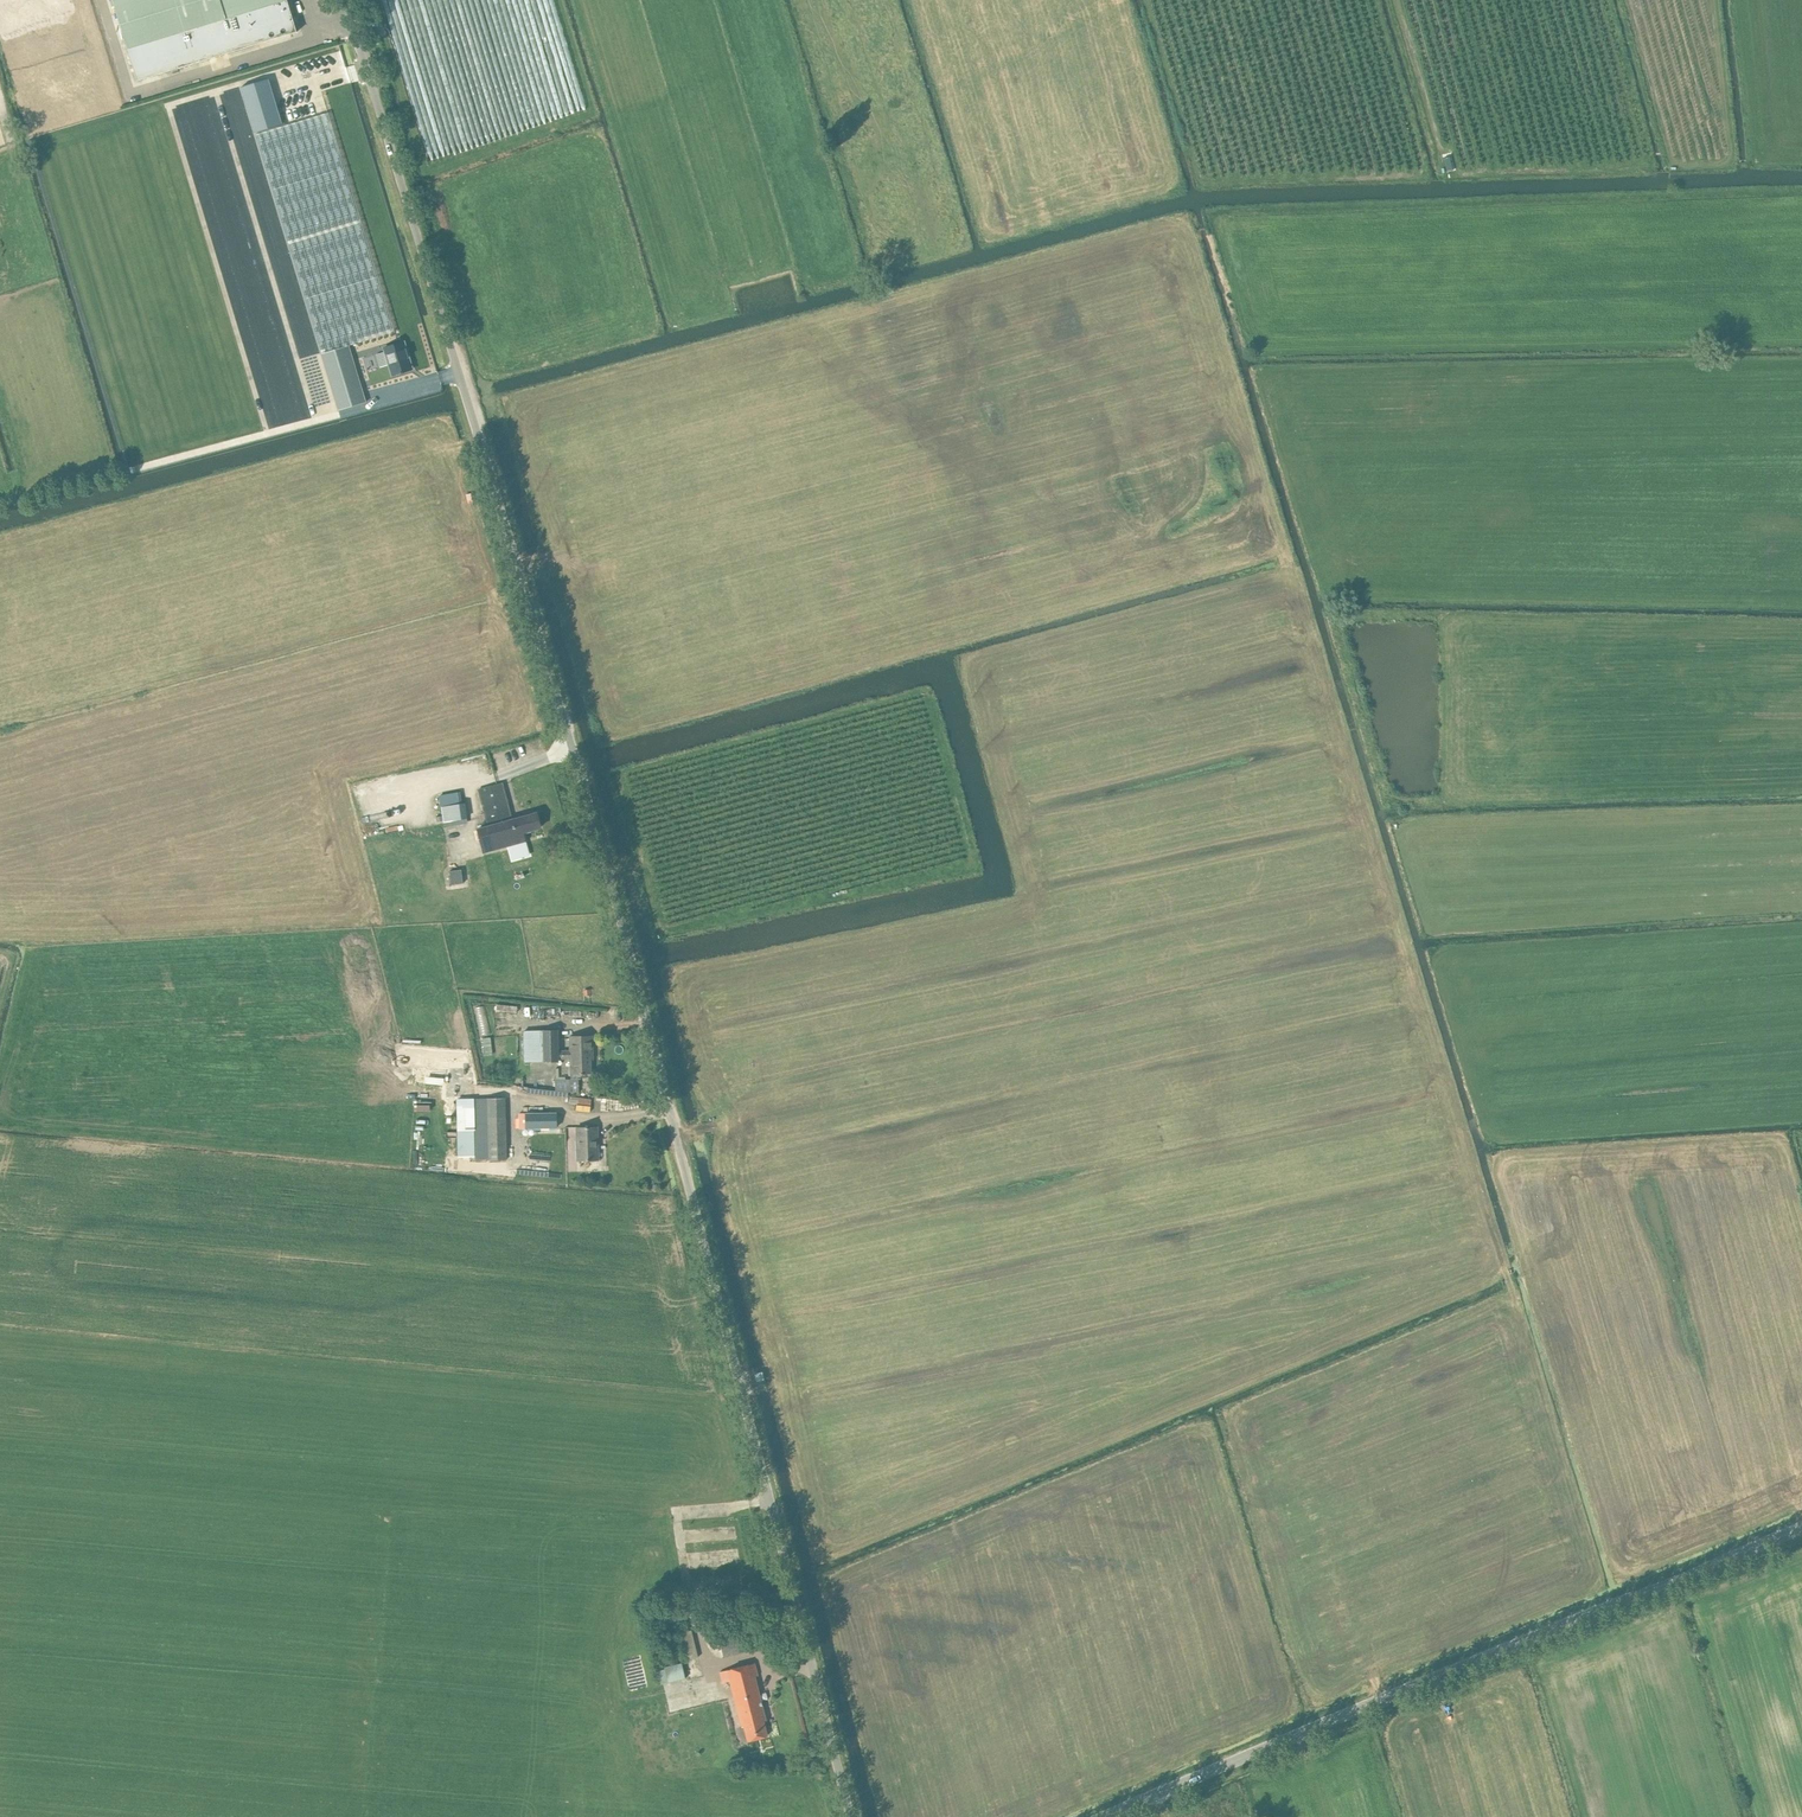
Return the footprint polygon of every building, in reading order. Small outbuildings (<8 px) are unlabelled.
[(287,0),(112,0),(137,80),(296,31),(287,0)] [(267,79),(240,87),(254,132),(281,124),(267,79)] [(255,135),(321,353),(320,353),(338,410),(366,401),(349,345),(395,331),(328,112),(255,135)] [(404,341),(384,347),(392,375),(412,369),(404,341)] [(512,819),(503,782),(478,789),(488,826),(477,829),(483,852),(526,840),(524,831),(541,826),(537,812),(512,819)] [(466,803),(462,804),(460,790),(439,793),(443,822),(468,818),(466,803)] [(461,869),(450,871),(452,884),(463,883),(461,869)] [(559,1059),(570,1058),(570,1073),(591,1073),(591,1055),(593,1055),(592,1035),(569,1036),(570,1049),(559,1050),(558,1029),(523,1030),(524,1061),(559,1061),(559,1059)] [(490,1036),(481,1037),(483,1054),(491,1053),(490,1036)] [(457,1085),(457,1078),(439,1076),(439,1083),(457,1085)] [(579,1092),(578,1078),(555,1079),(555,1090),(569,1091),(569,1090),(571,1090),(571,1093),(579,1092)] [(570,1096),(569,1102),(591,1105),(591,1099),(570,1096)] [(505,1097),(473,1098),(456,1098),(458,1157),(473,1156),(473,1128),(474,1128),(475,1159),(507,1159),(505,1097)] [(556,1113),(525,1113),(526,1128),(556,1128),(556,1113)] [(597,1126),(576,1127),(577,1160),(598,1160),(597,1126)] [(762,1371),(754,1373),(756,1381),(764,1379),(762,1371)] [(684,1660),(697,1656),(689,1629),(676,1633),(684,1660)] [(719,1639),(723,1657),(763,1647),(760,1633),(746,1636),(745,1632),(719,1639)] [(660,1684),(683,1677),(679,1661),(655,1667),(660,1684)] [(722,1681),(729,1680),(741,1726),(743,1725),(747,1741),(768,1736),(764,1720),(766,1719),(755,1676),(758,1675),(755,1663),(720,1672),(722,1681)]
